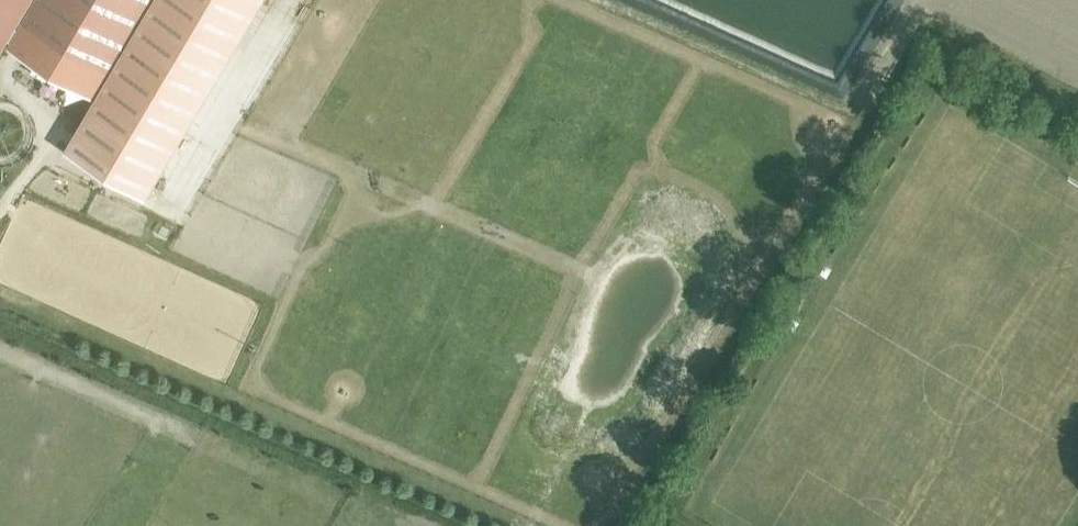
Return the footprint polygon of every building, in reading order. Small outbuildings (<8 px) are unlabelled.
[(29,0),(0,0),(0,49),(29,0)] [(12,38),(96,88),(148,0),(34,0),(12,38)] [(64,149),(144,197),(262,0),(153,0),(64,149)]
